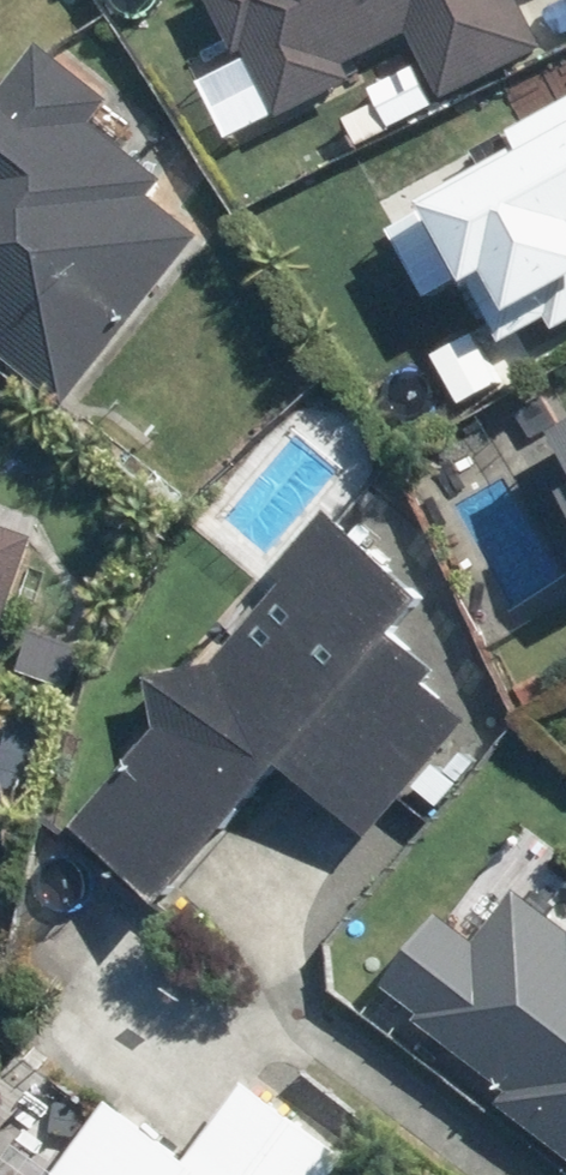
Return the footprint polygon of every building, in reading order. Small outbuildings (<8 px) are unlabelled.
[(297,103),(356,73),(349,57),(424,20),(414,0),(235,0),(255,40),(263,36),(297,103)] [(201,224),(151,182),(160,171),(117,135),(135,113),(40,34),(0,82),(0,359),(52,403),(201,224)] [(381,206),(436,295),(464,278),(504,344),(519,335),(529,351),(565,329),(565,93),(381,206)] [(550,438),(565,464),(565,428),(550,438)] [(557,494),(565,508),(565,488),(557,494)] [(157,909),(280,760),(367,832),(474,702),(387,630),(423,586),(329,508),(196,668),(173,648),(150,676),(173,695),(61,830),(157,909)] [(5,607),(16,613),(40,540),(0,526),(0,621),(5,607)] [(155,699),(121,667),(72,718),(106,751),(155,699)] [(565,1160),(565,854),(563,852),(527,900),(514,890),(476,943),(432,911),(379,984),(393,994),(375,1020),(565,1160)] [(352,1143),(276,1091),(296,1061),(123,944),(76,1014),(46,994),(10,1047),(97,1106),(51,1174),(52,1174),(330,1174),(352,1143)]
